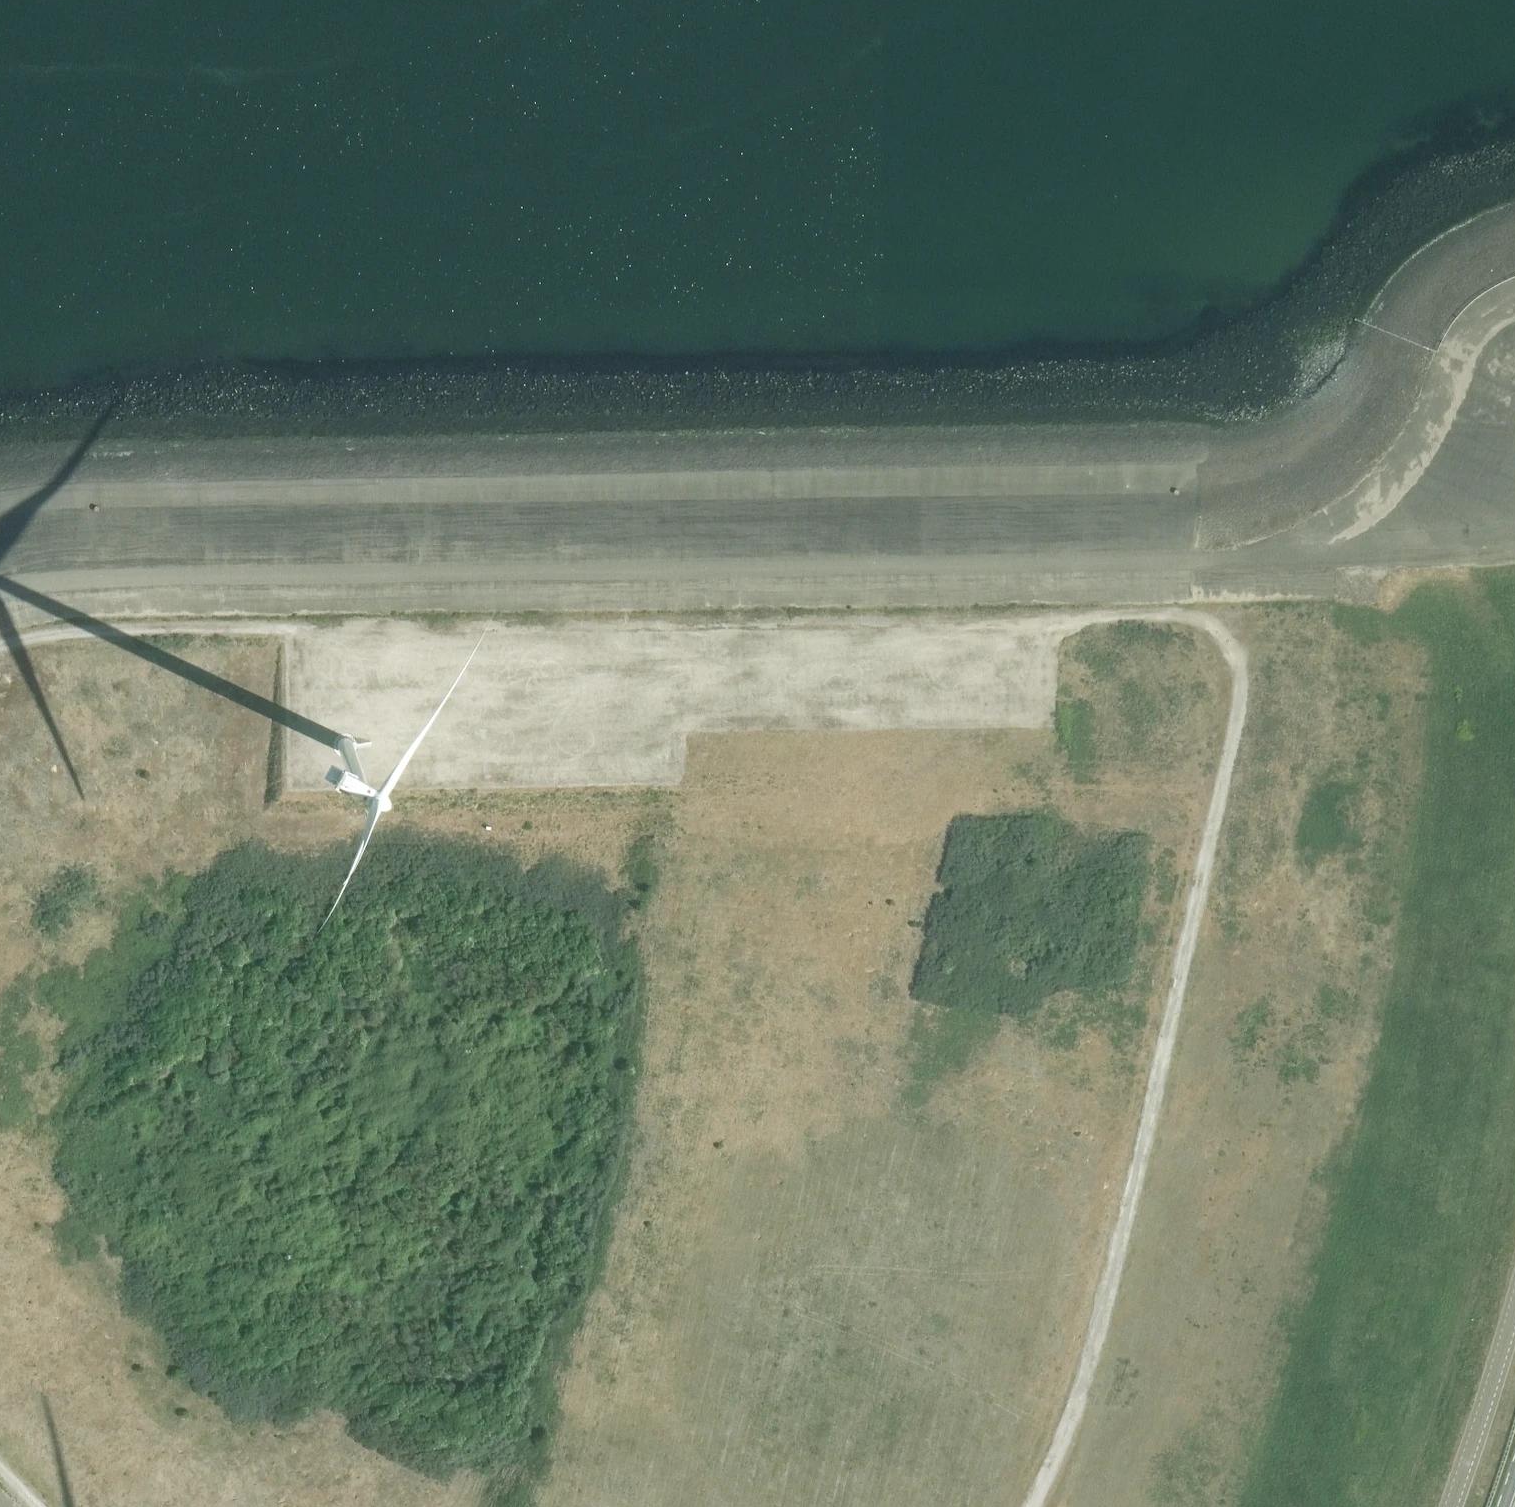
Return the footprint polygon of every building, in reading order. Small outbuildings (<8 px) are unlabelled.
[(349,737),(345,737),(342,737),(339,740),(338,743),(337,746),(338,749),(341,752),(344,753),(348,753),(351,752),(353,749),(354,746),(354,742),(352,739),(349,737)]
